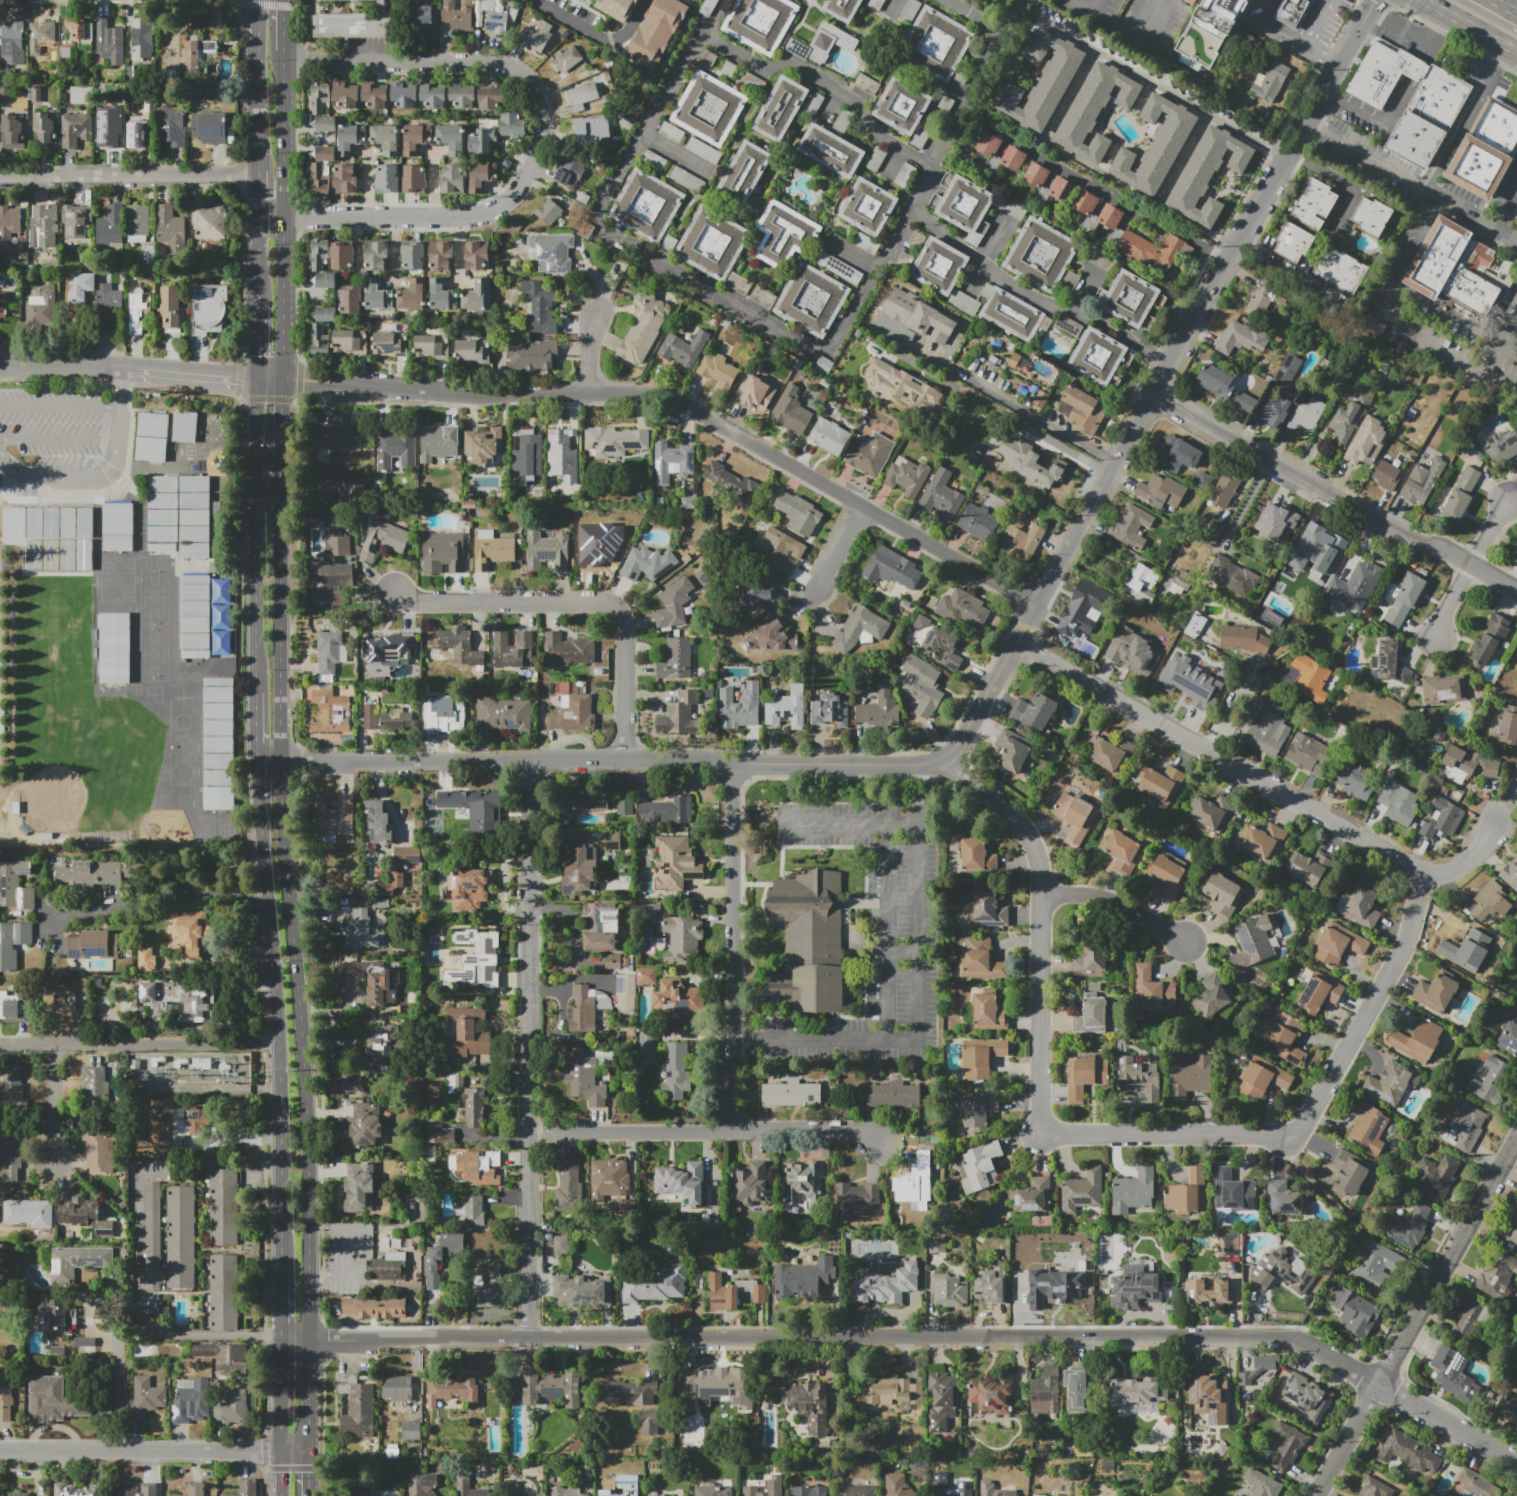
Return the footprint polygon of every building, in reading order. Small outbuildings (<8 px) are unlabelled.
[(378,13),(378,0),(386,0),(386,13),(393,13),(393,38),(315,38),(315,13),(378,13)] [(441,22),(441,0),(456,0),(456,7),(473,7),(473,31),(448,31),(448,22),(441,22)] [(591,7),(595,0),(640,0),(625,26),(591,7)] [(621,55),(653,0),(682,0),(694,7),(655,75),(621,55)] [(720,28),(736,0),(797,0),(795,4),(800,8),(772,58),(720,28)] [(821,8),(826,0),(863,0),(849,24),(821,8)] [(867,4),(869,0),(884,0),(878,11),(867,4)] [(898,18),(908,0),(915,0),(922,4),(910,25),(898,18)] [(1246,11),(1227,0),(1252,0),(1246,11)] [(1274,17),(1283,0),(1313,0),(1315,1),(1298,31),(1274,17)] [(508,13),(507,35),(485,34),(486,10),(495,10),(495,1),(496,1),(504,1),(503,13),(508,13)] [(416,29),(416,14),(411,14),(411,4),(419,4),(420,6),(432,6),(432,8),(439,8),(439,23),(432,23),(432,29),(416,29)] [(947,84),(896,54),(925,4),(976,33),(947,84)] [(96,19),(111,19),(111,27),(123,27),(123,65),(96,65),(96,19)] [(518,60),(508,54),(525,26),(535,32),(543,19),(554,26),(551,31),(557,34),(549,47),(546,45),(541,53),(527,45),(518,60)] [(823,19),(860,40),(854,51),(852,50),(850,53),(835,44),(829,53),(830,54),(823,67),(808,58),(813,48),(809,45),(818,31),(816,30),(823,19)] [(91,20),(65,20),(66,40),(78,40),(78,42),(92,42),(91,20)] [(155,21),(155,57),(142,58),(142,49),(133,49),(133,26),(136,26),(136,21),(155,21)] [(2,22),(25,22),(25,37),(23,37),(23,50),(25,50),(25,66),(2,66),(2,22)] [(30,22),(56,22),(56,44),(41,44),(41,57),(30,57),(30,22)] [(995,108),(1010,82),(1030,93),(1034,85),(1036,86),(1043,73),(1042,72),(1049,60),(1050,60),(1056,50),(1050,47),(1042,61),(1027,53),(1042,27),(1066,41),(1067,39),(1076,45),(1075,46),(1083,51),(1084,51),(1088,53),(1041,135),(1038,133),(1038,132),(1029,127),(1028,129),(1019,125),(1021,123),(995,108)] [(784,49),(791,37),(812,49),(805,60),(784,49)] [(1425,172),(1384,148),(1423,80),(1420,78),(1418,82),(1402,73),(1386,101),(1388,102),(1382,112),(1345,91),(1375,39),(1397,52),(1399,48),(1427,63),(1426,64),(1431,66),(1433,62),(1474,86),(1425,172)] [(563,74),(560,71),(557,73),(549,63),(555,58),(553,55),(560,49),(563,53),(573,45),(584,58),(563,74)] [(1271,103),(1290,68),(1273,59),(1259,86),(1253,82),(1248,91),(1271,103)] [(1052,140),(1098,60),(1110,67),(1112,64),(1121,70),(1120,72),(1144,86),(1129,111),(1114,102),(1122,88),(1116,85),(1111,95),(1113,96),(1106,108),(1104,107),(1096,121),(1098,122),(1091,134),(1089,133),(1084,143),(1089,146),(1093,138),(1094,138),(1098,132),(1112,140),(1098,166),(1073,152),(1072,154),(1063,149),(1065,147),(1052,140)] [(720,148),(669,119),(698,68),(749,98),(720,148)] [(739,83),(760,91),(764,80),(743,72),(739,83)] [(853,85),(860,73),(880,84),(874,96),(853,85)] [(748,126),(763,101),(766,102),(782,74),(809,90),(778,143),(748,126)] [(871,114),(894,74),(934,97),(911,137),(871,114)] [(334,101),(334,80),(346,80),(346,88),(359,88),(359,109),(339,109),(339,101),(334,101)] [(391,101),(391,80),(404,80),(404,88),(417,88),(418,109),(396,109),(396,101),(391,101)] [(449,80),(475,80),(475,109),(453,109),(453,101),(450,101),(449,80)] [(362,81),(376,81),(376,87),(388,87),(388,108),(368,108),(368,101),(363,101),(362,81)] [(420,81),(447,81),(447,108),(426,109),(426,101),(420,101),(420,81)] [(478,110),(478,89),(492,89),(492,81),(505,81),(505,103),(500,103),(500,110),(478,110)] [(312,114),(312,84),(315,84),(315,82),(322,82),(322,84),(330,84),(330,102),(323,102),(323,114),(312,114)] [(600,98),(575,105),(574,102),(569,103),(566,90),(595,82),(600,98)] [(90,103),(91,86),(70,86),(70,102),(90,103)] [(1108,171),(1122,146),(1137,155),(1129,169),(1135,173),(1141,162),(1139,161),(1146,150),(1148,151),(1156,137),(1154,136),(1161,124),(1162,125),(1168,114),(1162,111),(1154,125),(1139,117),(1154,91),(1179,105),(1180,103),(1189,108),(1188,110),(1199,117),(1153,197),(1108,171)] [(1491,95),(1516,110),(1516,148),(1512,157),(1514,159),(1489,203),(1444,177),(1469,133),(1491,95)] [(156,107),(188,107),(188,112),(188,125),(188,153),(165,153),(165,143),(156,143),(156,107)] [(192,137),(192,125),(188,125),(188,112),(227,112),(227,144),(202,144),(202,137),(192,137)] [(501,112),(521,112),(521,119),(525,119),(525,135),(519,135),(519,139),(506,139),(506,135),(502,136),(501,112)] [(57,147),(35,147),(35,113),(50,113),(50,118),(53,118),(53,120),(55,120),(55,130),(57,130),(57,147)] [(3,114),(17,114),(18,120),(22,120),(22,150),(3,150),(3,114)] [(61,114),(93,114),(93,142),(81,142),(81,137),(77,137),(77,149),(62,149),(61,114)] [(95,120),(104,120),(104,115),(114,115),(114,144),(95,144),(95,120)] [(572,118),(607,116),(609,136),(573,138),(572,118)] [(317,117),(336,117),(336,132),(317,132),(317,117)] [(657,132),(664,120),(685,133),(679,144),(657,132)] [(813,121),(867,152),(850,180),(797,150),(813,121)] [(127,123),(136,123),(136,124),(149,124),(149,148),(145,148),(145,147),(127,147),(127,123)] [(400,156),(383,156),(383,144),(370,144),(370,124),(400,124),(400,156)] [(404,156),(404,125),(432,124),(432,144),(420,144),(420,156),(404,156)] [(1209,196),(1201,210),(1195,207),(1201,196),(1203,198),(1210,185),(1208,184),(1215,171),(1217,173),(1224,160),(1222,159),(1228,148),(1235,152),(1226,167),(1241,175),(1256,150),(1230,135),(1232,133),(1224,129),(1223,131),(1211,124),(1165,204),(1177,211),(1176,214),(1184,218),(1185,216),(1210,230),(1224,205),(1209,196)] [(338,157),(337,125),(367,125),(367,145),(355,145),(355,157),(338,157)] [(435,125),(465,125),(466,156),(448,156),(448,144),(435,144),(435,125)] [(469,134),(477,134),(477,129),(496,129),(497,142),(493,142),(493,155),(469,155),(469,134)] [(984,131),(1003,141),(995,155),(1001,158),(1009,145),(1028,156),(1018,173),(1001,163),(996,172),(986,166),(991,158),(975,148),(984,131)] [(692,137),(722,154),(716,165),(686,148),(692,137)] [(745,139),(773,155),(765,169),(770,173),(749,210),(715,190),(745,139)] [(876,173),(864,166),(877,144),(888,151),(876,173)] [(317,147),(336,147),(336,161),(317,162),(317,147)] [(647,148),(668,160),(661,173),(639,161),(647,148)] [(469,192),(469,162),(497,161),(497,181),(485,181),(485,192),(469,192)] [(1073,184),(1063,203),(1049,195),(1044,204),(1032,198),(1038,188),(1022,179),(1033,161),(1051,171),(1043,185),(1049,189),(1057,175),(1073,184)] [(905,162),(918,170),(907,190),(893,182),(905,162)] [(310,163),(323,163),(323,180),(326,180),(326,184),(330,184),(330,194),(310,194),(310,163)] [(334,194),(334,164),(356,164),(356,171),(355,171),(355,174),(354,174),(354,176),(356,176),(359,176),(359,194),(334,194)] [(377,193),(377,164),(400,164),(400,193),(377,193)] [(443,164),(466,164),(466,192),(441,192),(440,176),(443,176),(443,164)] [(402,193),(402,165),(425,165),(425,193),(402,193)] [(676,165),(706,182),(699,194),(669,177),(676,165)] [(658,245),(607,216),(636,166),(687,195),(658,245)] [(553,180),(559,167),(573,174),(575,169),(584,173),(580,182),(578,181),(573,190),(553,180)] [(936,210),(928,205),(935,193),(943,197),(948,189),(940,184),(947,172),(955,177),(957,173),(996,195),(982,219),(990,224),(983,237),(975,232),(972,236),(934,214),(936,210)] [(1289,217),(1312,175),(1333,187),(1331,190),(1341,196),(1319,234),(1289,217)] [(837,215),(860,176),(900,198),(877,238),(837,215)] [(1117,242),(1107,236),(1111,229),(1099,222),(1093,232),(1081,225),(1087,215),(1074,208),(1084,189),(1101,199),(1092,214),(1098,217),(1107,202),(1125,213),(1116,228),(1123,232),(1117,242)] [(1376,199),(1396,210),(1379,240),(1359,229),(1361,225),(1350,219),(1364,196),(1374,202),(1376,199)] [(533,213),(544,201),(545,202),(550,197),(565,210),(550,227),(533,213)] [(772,198),(823,227),(806,257),(796,252),(784,272),(753,255),(765,234),(755,228),(772,198)] [(125,253),(107,253),(107,246),(96,246),(96,217),(107,217),(107,204),(125,204),(125,253)] [(157,205),(174,204),(174,217),(185,217),(186,256),(167,256),(167,243),(157,243),(157,205)] [(723,283),(673,254),(702,204),(752,233),(723,283)] [(30,217),(33,217),(33,205),(49,205),(49,217),(56,217),(56,224),(59,224),(59,233),(56,233),(56,253),(30,253),(30,217)] [(62,205),(93,205),(93,223),(91,223),(91,239),(65,239),(65,223),(62,223),(62,205)] [(14,252),(0,252),(0,206),(10,206),(10,208),(21,208),(21,234),(14,234),(14,252)] [(126,206),(150,206),(150,243),(127,243),(126,206)] [(192,206),(227,206),(227,240),(192,240),(192,206)] [(1401,282),(1442,211),(1475,231),(1472,237),(1497,252),(1488,268),(1481,264),(1475,274),(1501,288),(1484,318),(1478,314),(1476,317),(1451,303),(1450,305),(1437,298),(1435,301),(1401,282)] [(1001,266),(1030,215),(1080,243),(1051,295),(1001,266)] [(1287,220),(1317,238),(1306,257),(1303,255),(1298,264),(1273,250),(1278,241),(1276,240),(1287,220)] [(1115,248),(1126,229),(1159,248),(1168,232),(1185,242),(1170,268),(1169,268),(1167,271),(1159,266),(1160,263),(1159,262),(1154,270),(1115,248)] [(907,242),(914,230),(926,237),(919,249),(907,242)] [(574,235),(574,247),(569,247),(569,259),(570,259),(570,275),(531,276),(531,258),(523,258),(523,267),(522,267),(518,271),(511,271),(508,268),(506,268),(506,267),(503,267),(503,265),(501,265),(501,262),(499,262),(499,232),(541,232),(541,236),(574,235)] [(671,252),(662,247),(669,235),(678,240),(671,252)] [(947,297),(908,275),(931,235),(970,258),(947,297)] [(330,273),(336,273),(336,288),(317,288),(317,280),(311,280),(311,273),(311,240),(315,240),(315,239),(323,239),(323,240),(330,240),(330,273)] [(366,271),(366,263),(365,263),(365,241),(388,241),(388,258),(387,258),(387,270),(366,271)] [(428,241),(451,241),(451,245),(452,245),(452,258),(451,258),(451,270),(428,270),(428,241)] [(466,270),(465,242),(479,242),(479,241),(489,241),(489,270),(466,270)] [(402,242),(426,242),(426,270),(402,270),(402,242)] [(331,243),(345,243),(345,246),(352,245),(352,270),(331,270),(331,243)] [(1312,273),(1329,244),(1370,267),(1353,297),(1312,273)] [(815,262),(822,250),(864,274),(857,286),(815,262)] [(903,251),(915,258),(908,269),(896,263),(903,251)] [(823,340),(772,311),(802,260),(852,290),(823,340)] [(1122,267),(1162,290),(1160,294),(1168,298),(1161,311),(1153,306),(1148,314),(1156,319),(1149,331),(1141,327),(1139,330),(1099,307),(1101,304),(1093,299),(1100,286),(1108,291),(1122,267)] [(725,284),(732,271),(753,283),(745,296),(725,284)] [(85,305),(66,305),(66,273),(95,273),(95,292),(85,292),(85,305)] [(391,290),(391,289),(390,289),(389,288),(389,289),(388,289),(388,290),(386,290),(386,291),(381,291),(381,278),(364,278),(364,309),(393,309),(393,290),(391,290)] [(397,309),(397,290),(409,290),(409,278),(426,278),(426,309),(397,309)] [(429,278),(446,278),(446,290),(458,290),(458,309),(429,309),(429,278)] [(461,309),(461,290),(474,290),(474,278),(490,278),(490,309),(461,309)] [(1272,301),(1261,320),(1244,311),(1252,297),(1250,296),(1253,289),(1256,290),(1262,279),(1274,285),(1267,296),(1271,299),(1270,300),(1272,301)] [(522,281),(544,280),(544,289),(559,289),(559,302),(552,302),(552,318),(557,318),(557,334),(522,334),(522,315),(527,315),(527,296),(522,296),(522,281)] [(96,283),(112,283),(112,290),(124,290),(125,310),(113,310),(113,316),(101,316),(101,310),(96,310),(96,283)] [(193,285),(228,285),(228,306),(226,306),(226,325),(223,325),(223,332),(208,332),(208,336),(193,336),(193,285)] [(749,298),(756,285),(777,297),(769,310),(749,298)] [(978,315),(995,285),(1046,315),(1045,316),(1053,320),(1046,333),(1038,328),(1029,344),(978,315)] [(161,286),(181,286),(181,306),(185,306),(185,333),(164,333),(164,318),(158,318),(158,308),(161,308),(161,286)] [(336,315),(336,321),(317,321),(317,307),(337,307),(337,289),(351,289),(351,287),(361,287),(361,315),(336,315)] [(881,311),(895,287),(909,295),(911,292),(928,302),(926,304),(939,311),(939,312),(957,323),(943,347),(881,311)] [(130,334),(130,294),(135,294),(135,290),(137,288),(141,288),(144,290),(144,294),(154,294),(154,318),(140,318),(140,321),(143,321),(143,334),(130,334)] [(26,326),(56,325),(55,289),(41,289),(42,296),(25,296),(26,326)] [(948,303),(956,289),(981,303),(973,318),(948,303)] [(635,320),(635,295),(637,295),(637,293),(638,293),(639,292),(640,292),(641,292),(643,292),(644,292),(645,293),(646,293),(646,295),(656,295),(656,299),(658,300),(663,300),(663,302),(668,302),(668,304),(670,304),(670,307),(675,310),(642,368),(616,353),(635,320)] [(1081,327),(1061,314),(1055,324),(1075,337),(1081,327)] [(1214,349),(1232,318),(1258,333),(1247,352),(1235,345),(1228,358),(1214,349)] [(323,334),(330,334),(330,356),(312,357),(312,323),(323,323),(323,334)] [(1089,325),(1130,348),(1127,352),(1135,356),(1128,368),(1120,364),(1116,373),(1123,377),(1117,386),(1110,382),(1107,388),(1067,365),(1089,325)] [(656,354),(669,332),(690,344),(699,328),(711,335),(689,373),(656,354)] [(332,352),(332,347),(331,347),(331,342),(332,342),(332,330),(366,330),(366,333),(367,333),(367,355),(353,355),(353,351),(343,351),(343,352),(332,352)] [(374,354),(374,332),(407,332),(407,336),(408,336),(408,339),(409,339),(409,357),(395,357),(395,354),(374,354)] [(415,357),(415,352),(414,352),(414,348),(415,348),(415,336),(448,336),(448,338),(449,338),(449,360),(435,360),(435,357),(435,356),(425,356),(425,357),(415,357)] [(456,340),(488,340),(489,343),(491,343),(491,363),(466,364),(466,361),(456,361),(456,357),(455,357),(455,353),(456,353),(456,340)] [(507,370),(507,341),(558,341),(558,357),(552,357),(552,370),(507,370)] [(1007,365),(1015,351),(1028,359),(1020,373),(1007,365)] [(1271,381),(1288,352),(1303,361),(1287,390),(1271,381)] [(695,372),(705,355),(712,359),(714,356),(715,357),(718,353),(728,359),(726,363),(741,371),(728,395),(716,389),(720,382),(712,377),(710,381),(695,372)] [(821,355),(835,363),(827,376),(813,367),(821,355)] [(865,374),(875,356),(900,370),(900,369),(944,394),(939,402),(947,407),(940,417),(918,405),(916,408),(871,383),(873,379),(865,374)] [(1195,383),(1207,361),(1236,378),(1232,384),(1235,386),(1227,401),(1195,383)] [(732,394),(742,377),(749,381),(751,376),(753,378),(756,374),(768,381),(770,378),(782,385),(764,417),(752,410),(756,403),(747,398),(745,402),(732,394)] [(821,383),(824,377),(831,382),(828,387),(821,383)] [(1094,438),(1075,427),(1077,423),(1055,411),(1072,381),(1113,405),(1094,438)] [(1233,404),(1240,390),(1259,401),(1251,414),(1233,404)] [(1256,420),(1272,391),(1293,403),(1277,432),(1256,420)] [(769,417),(784,392),(803,403),(802,406),(814,413),(800,437),(794,434),(791,439),(779,432),(783,425),(769,417)] [(1334,431),(1328,427),(1339,407),(1346,411),(1353,399),(1356,401),(1361,392),(1373,399),(1345,448),(1335,442),(1338,436),(1333,433),(1334,431)] [(1283,425),(1297,400),(1305,405),(1311,396),(1328,406),(1313,432),(1299,424),(1295,432),(1283,425)] [(174,410),(172,441),(194,442),(196,411),(174,410)] [(139,411),(134,459),(165,461),(168,414),(139,411)] [(1342,458),(1368,413),(1382,421),(1380,424),(1385,427),(1383,430),(1390,434),(1371,467),(1359,460),(1356,466),(1342,458)] [(807,439),(820,416),(852,434),(838,457),(807,439)] [(375,473),(375,426),(417,426),(417,472),(401,472),(401,457),(392,457),(392,472),(375,473)] [(420,426),(459,426),(459,456),(447,456),(447,466),(420,467),(420,426)] [(477,463),(465,463),(464,431),(479,431),(479,432),(491,432),(491,427),(503,426),(503,455),(495,455),(495,459),(494,459),(494,463),(487,463),(487,465),(486,466),(484,467),(482,468),(480,467),(479,466),(478,465),(477,463)] [(369,451),(318,451),(318,427),(369,427),(369,451)] [(585,428),(595,428),(595,427),(615,427),(615,430),(650,430),(650,450),(625,450),(625,457),(588,457),(588,450),(585,450),(585,428)] [(512,429),(536,429),(536,433),(541,433),(541,497),(532,497),(532,494),(525,494),(525,486),(512,486),(512,429)] [(549,429),(579,429),(579,484),(564,484),(564,475),(549,475),(549,429)] [(1514,429),(1516,435),(1516,459),(1510,463),(1508,459),(1494,467),(1480,442),(1501,430),(1504,435),(1514,429)] [(843,461),(858,435),(869,441),(875,431),(897,444),(876,480),(843,461)] [(1170,433),(1203,453),(1200,458),(1204,460),(1200,467),(1196,464),(1193,470),(1182,463),(1176,474),(1159,464),(1165,453),(1160,450),(1170,433)] [(1050,489),(1017,471),(1019,469),(1012,465),(1014,460),(998,451),(1007,435),(1017,441),(1019,439),(1033,447),(1032,450),(1041,455),(1037,462),(1049,469),(1056,457),(1069,464),(1063,473),(1066,474),(1061,483),(1055,480),(1050,489)] [(655,486),(655,442),(658,442),(658,440),(665,440),(665,442),(668,442),(668,448),(679,448),(679,445),(694,445),(694,473),(688,473),(688,478),(680,478),(680,473),(670,473),(670,486),(655,486)] [(881,482),(897,454),(917,465),(919,462),(932,469),(914,501),(903,495),(906,489),(897,484),(894,489),(881,482)] [(1398,495),(1417,463),(1429,470),(1433,463),(1432,462),(1435,455),(1448,462),(1422,508),(1398,495)] [(702,476),(712,459),(726,466),(724,469),(741,480),(743,477),(760,486),(747,508),(731,499),(734,495),(702,476)] [(1371,477),(1381,459),(1400,470),(1397,476),(1402,478),(1393,494),(1377,485),(1379,482),(1371,477)] [(941,464),(955,473),(947,487),(965,497),(951,522),(918,504),(941,464)] [(1439,514),(1468,465),(1483,473),(1470,496),(1473,498),(1457,525),(1439,514)] [(1200,471),(1202,472),(1204,468),(1212,472),(1209,476),(1212,478),(1206,490),(1193,483),(1200,471)] [(1241,481),(1225,509),(1208,499),(1225,471),(1241,481)] [(1162,511),(1132,494),(1140,481),(1147,485),(1154,473),(1164,479),(1167,475),(1189,488),(1176,509),(1166,503),(1162,511)] [(150,554),(173,554),(176,476),(148,475),(150,554)] [(180,475),(180,558),(209,557),(208,475),(180,475)] [(369,479),(329,479),(329,503),(365,502),(364,483),(369,483),(369,479)] [(782,490),(794,497),(795,495),(815,506),(814,509),(824,515),(818,525),(817,524),(808,538),(787,525),(790,519),(783,515),(784,513),(772,506),(782,490)] [(956,526),(970,502),(976,506),(978,503),(991,510),(989,513),(1001,520),(987,544),(956,526)] [(1129,503),(1156,518),(1149,529),(1141,525),(1136,533),(1146,540),(1139,552),(1109,535),(1123,511),(1124,512),(1129,503)] [(103,504),(103,550),(133,550),(132,505),(103,504)] [(1031,564),(996,544),(1019,504),(1031,511),(1020,530),(1027,534),(1033,522),(1050,532),(1031,564)] [(3,507),(1,539),(90,538),(92,506),(3,507)] [(1241,526),(1249,512),(1258,517),(1264,508),(1276,515),(1272,521),(1281,526),(1285,520),(1296,527),(1283,550),(1241,526)] [(361,552),(375,516),(413,532),(404,554),(380,544),(375,557),(361,552)] [(1215,547),(1223,526),(1210,521),(1202,542),(1215,547)] [(807,546),(788,579),(747,555),(766,522),(807,546)] [(580,562),(580,526),(619,526),(619,551),(594,550),(594,563),(580,562)] [(325,556),(350,556),(350,529),(325,530),(325,556)] [(475,537),(477,537),(477,530),(495,530),(494,538),(516,538),(516,563),(491,562),(491,573),(475,572),(475,537)] [(527,531),(541,531),(541,538),(557,538),(557,533),(570,533),(570,542),(568,542),(568,572),(557,571),(558,561),(541,561),(541,571),(527,571),(527,564),(523,564),(523,548),(527,548),(527,531)] [(1322,543),(1329,541),(1330,543),(1336,532),(1350,540),(1343,553),(1347,554),(1340,565),(1337,563),(1336,565),(1333,563),(1326,575),(1312,567),(1314,563),(1306,559),(1304,562),(1294,556),(1295,553),(1292,551),(1302,533),(1309,537),(1310,535),(1319,540),(1318,542),(1323,545),(1322,543)] [(424,533),(464,533),(464,574),(449,574),(449,565),(443,565),(443,574),(424,574),(424,533)] [(861,576),(880,543),(917,565),(915,568),(923,573),(912,591),(891,579),(888,583),(879,577),(875,584),(861,576)] [(26,544),(26,570),(92,572),(91,544),(26,544)] [(654,552),(658,549),(662,553),(669,548),(680,562),(652,583),(643,571),(637,583),(619,575),(633,547),(640,550),(642,547),(654,552)] [(1246,599),(1205,576),(1218,553),(1232,560),(1231,562),(1251,573),(1251,572),(1261,577),(1255,588),(1253,587),(1246,599)] [(1360,612),(1326,593),(1335,576),(1347,583),(1359,560),(1365,564),(1367,560),(1374,564),(1375,564),(1385,569),(1360,612)] [(1159,573),(1135,561),(1124,583),(1137,590),(1133,597),(1149,605),(1155,594),(1149,591),(1159,573)] [(314,566),(353,564),(354,585),(345,586),(346,604),(316,606),(314,566)] [(1400,628),(1384,619),(1396,598),(1392,596),(1397,588),(1400,589),(1403,583),(1400,582),(1407,570),(1409,570),(1411,566),(1419,570),(1417,575),(1430,583),(1414,610),(1411,608),(1400,628)] [(666,607),(657,596),(686,573),(697,587),(694,589),(697,592),(691,596),(693,598),(684,605),(687,624),(656,629),(653,611),(666,609),(666,607)] [(178,575),(180,658),(210,659),(208,574),(178,575)] [(1069,637),(1056,630),(1085,579),(1114,595),(1103,614),(1092,608),(1085,619),(1081,616),(1069,637)] [(774,586),(767,586),(767,581),(739,580),(739,608),(761,609),(761,602),(774,602),(774,586)] [(979,630),(989,610),(981,606),(983,601),(954,586),(949,597),(942,593),(933,611),(957,624),(959,620),(979,630)] [(844,632),(845,629),(843,628),(852,612),(854,613),(860,603),(871,609),(870,611),(892,624),(881,642),(872,637),(873,642),(861,644),(860,636),(855,644),(857,646),(845,657),(832,642),(844,632)] [(1279,627),(1284,618),(1265,607),(1260,616),(1279,627)] [(1486,666),(1470,658),(1474,651),(1471,649),(1477,638),(1481,640),(1488,627),(1485,625),(1493,611),(1511,622),(1508,627),(1510,629),(1498,650),(1496,649),(1486,666)] [(130,685),(130,612),(100,613),(99,683),(130,685)] [(1205,617),(1192,612),(1184,634),(1197,638),(1205,617)] [(912,626),(920,613),(938,623),(937,626),(961,640),(954,653),(964,658),(956,672),(940,662),(946,652),(939,648),(935,654),(920,645),(926,634),(912,626)] [(798,650),(774,650),(774,642),(759,651),(756,647),(751,650),(743,639),(752,633),(750,629),(760,623),(762,626),(779,615),(787,627),(785,628),(790,634),(799,635),(798,650)] [(437,630),(451,630),(451,626),(468,625),(468,630),(472,630),(472,650),(484,650),(484,665),(453,665),(453,649),(437,649),(437,630)] [(1104,659),(1148,677),(1158,654),(1146,649),(1151,638),(1117,625),(1104,659)] [(1221,626),(1257,627),(1257,632),(1273,642),(1264,655),(1254,649),(1220,648),(1221,626)] [(317,631),(345,630),(347,662),(335,663),(336,675),(320,676),(318,650),(318,651),(317,631)] [(230,631),(212,631),(212,655),(229,656),(230,631)] [(366,639),(399,638),(399,632),(417,631),(417,663),(401,663),(401,660),(366,660),(366,639)] [(494,631),(509,631),(509,646),(517,646),(517,631),(534,631),(534,667),(521,667),(521,670),(495,670),(494,631)] [(544,631),(561,631),(561,642),(570,642),(570,639),(595,639),(595,663),(568,663),(568,666),(544,666),(544,631)] [(1150,631),(1184,651),(1173,671),(1166,667),(1162,674),(1141,662),(1145,655),(1138,651),(1150,631)] [(690,679),(657,679),(657,663),(667,663),(667,638),(690,638),(690,679)] [(1413,672),(1405,685),(1395,679),(1377,678),(1378,669),(1370,668),(1371,652),(1379,653),(1380,639),(1399,640),(1398,648),(1402,648),(1401,665),(1413,672)] [(1333,670),(1322,689),(1330,694),(1322,706),(1281,681),(1300,650),(1333,670)] [(900,690),(909,675),(899,670),(910,652),(933,666),(924,681),(946,694),(937,711),(900,690)] [(1193,672),(1193,674),(1177,674),(1177,666),(1188,666),(1190,659),(1211,664),(1208,676),(1193,672)] [(1467,700),(1425,705),(1422,677),(1440,676),(1440,677),(1464,675),(1467,700)] [(201,676),(234,677),(234,808),(202,808),(201,676)] [(759,725),(739,725),(739,729),(719,729),(719,687),(734,687),(734,703),(739,703),(739,699),(742,696),(742,692),(744,690),(744,689),(746,689),(746,680),(759,680),(759,725)] [(856,704),(878,704),(878,683),(891,683),(891,691),(897,691),(897,704),(899,704),(899,725),(867,725),(867,722),(856,722),(856,704)] [(378,692),(378,684),(388,684),(388,692),(378,692)] [(431,696),(431,684),(441,684),(441,696),(431,696)] [(805,684),(805,730),(791,730),(791,724),(789,724),(789,721),(780,721),(780,725),(765,724),(765,696),(791,696),(791,684),(805,684)] [(351,733),(311,733),(311,720),(316,720),(316,709),(318,709),(318,704),(311,704),(311,689),(336,689),(336,695),(351,695),(351,733)] [(656,733),(656,715),(667,715),(667,702),(679,702),(679,689),(697,689),(697,705),(691,705),(691,720),(703,720),(703,733),(656,733)] [(1009,717),(1018,699),(1028,704),(1036,690),(1060,702),(1052,717),(1060,720),(1050,738),(1009,717)] [(811,701),(822,701),(822,691),(837,691),(837,695),(841,695),(841,702),(848,702),(848,728),(836,728),(836,722),(825,722),(825,724),(811,724),(811,701)] [(595,731),(547,731),(547,713),(558,713),(558,708),(561,708),(561,694),(592,694),(592,714),(595,714),(595,731)] [(478,696),(501,696),(501,700),(531,700),(532,731),(520,731),(520,728),(494,729),(494,731),(478,731),(478,696)] [(1507,699),(1516,701),(1516,748),(1513,745),(1498,742),(1507,699)] [(364,729),(364,704),(375,704),(375,729),(364,729)] [(403,708),(380,708),(380,730),(413,731),(413,712),(403,712),(403,708)] [(1241,741),(1252,721),(1259,724),(1267,710),(1286,720),(1283,724),(1291,728),(1274,759),(1241,741)] [(434,729),(434,712),(457,712),(457,729),(434,729)] [(1005,727),(1041,746),(1023,781),(996,767),(1003,754),(1000,752),(1002,748),(996,745),(1005,727)] [(1087,758),(1102,728),(1135,745),(1120,775),(1087,758)] [(1284,758),(1299,731),(1335,751),(1321,778),(1303,768),(1302,771),(1295,767),(1296,764),(1284,758)] [(1477,764),(1467,781),(1471,783),(1468,788),(1441,773),(1446,765),(1441,763),(1452,744),(1467,752),(1466,753),(1472,756),(1475,751),(1487,758),(1501,761),(1497,779),(1482,776),(1484,768),(1477,764)] [(1365,803),(1342,790),(1343,787),(1332,782),(1340,768),(1346,771),(1350,763),(1358,767),(1359,765),(1365,768),(1364,770),(1374,775),(1365,792),(1370,794),(1365,803)] [(1170,807),(1133,788),(1145,765),(1163,775),(1169,764),(1187,774),(1170,807)] [(1408,828),(1384,815),(1388,808),(1377,802),(1389,779),(1419,796),(1416,802),(1419,804),(1415,811),(1417,812),(1408,828)] [(636,786),(646,786),(646,801),(673,801),(673,796),(692,796),(692,818),(688,818),(688,823),(645,823),(645,818),(642,818),(642,816),(636,816),(636,786)] [(468,825),(468,807),(435,807),(436,790),(483,792),(497,792),(497,826),(468,825)] [(567,792),(608,791),(608,810),(575,810),(575,816),(567,816),(567,792)] [(1101,809),(1080,849),(1063,840),(1072,824),(1051,814),(1063,791),(1075,797),(1077,793),(1089,799),(1088,802),(1101,809)] [(1220,835),(1188,818),(1192,809),(1188,807),(1196,794),(1214,803),(1219,793),(1237,802),(1220,835)] [(1438,794),(1467,810),(1452,837),(1437,829),(1431,841),(1418,834),(1422,826),(1419,825),(1423,819),(1429,823),(1436,810),(1440,812),(1441,810),(1432,805),(1438,794)] [(313,835),(313,795),(326,795),(326,809),(338,809),(338,795),(354,795),(354,834),(313,835)] [(616,815),(632,814),(631,795),(616,795),(616,815)] [(363,800),(384,800),(384,813),(389,813),(389,824),(394,824),(394,844),(366,844),(366,834),(363,834),(363,800)] [(1273,862),(1236,843),(1247,822),(1264,831),(1269,821),(1288,831),(1273,862)] [(1146,847),(1130,879),(1110,868),(1115,858),(1112,857),(1112,855),(1098,847),(1105,834),(1110,837),(1114,829),(1116,831),(1117,829),(1123,833),(1122,835),(1138,843),(1139,841),(1142,842),(1141,844),(1146,847)] [(656,836),(690,836),(690,847),(693,847),(693,856),(696,856),(696,863),(704,863),(704,880),(684,880),(684,890),(657,890),(657,878),(657,870),(659,870),(659,867),(656,867),(656,836)] [(961,875),(962,839),(985,839),(985,849),(987,849),(987,854),(998,854),(998,876),(961,875)] [(394,863),(394,847),(420,847),(420,863),(394,863)] [(562,894),(562,871),(565,871),(565,861),(570,861),(570,847),(597,847),(597,871),(594,871),(594,880),(597,880),(597,891),(586,891),(586,894),(562,894)] [(1174,902),(1155,893),(1156,890),(1140,882),(1158,847),(1193,866),(1174,902)] [(1295,850),(1312,858),(1317,848),(1337,858),(1319,892),(1283,873),(1295,850)] [(1509,864),(1516,856),(1516,893),(1497,875),(1508,863),(1509,864)] [(96,862),(129,862),(129,878),(121,878),(121,883),(94,883),(94,887),(75,887),(75,883),(57,883),(57,865),(66,865),(66,867),(75,867),(75,861),(92,861),(92,863),(96,863),(96,862)] [(2,907),(0,907),(0,862),(32,862),(32,875),(20,875),(20,888),(35,888),(35,910),(2,910),(2,907)] [(393,897),(373,897),(373,884),(392,884),(392,867),(399,867),(399,872),(403,872),(403,888),(399,888),(393,891),(393,897)] [(842,873),(842,902),(843,1010),(786,1010),(786,1004),(773,1004),(769,995),(764,989),(764,988),(769,984),(772,971),(786,971),(786,928),(774,928),(770,909),(765,905),(765,902),(770,896),(774,879),(796,879),(796,873),(815,869),(818,867),(819,867),(822,869),(842,873)] [(452,869),(492,869),(492,884),(486,884),(486,891),(488,891),(488,902),(483,902),(483,912),(452,912),(452,869)] [(1247,888),(1230,922),(1209,911),(1215,900),(1210,898),(1211,896),(1198,889),(1206,874),(1211,877),(1214,871),(1247,888)] [(1372,931),(1335,910),(1345,892),(1351,895),(1362,874),(1380,884),(1376,891),(1382,895),(1375,908),(1382,912),(1372,931)] [(1492,877),(1504,888),(1502,889),(1512,898),(1509,901),(1513,905),(1501,918),(1495,913),(1492,916),(1489,913),(1480,923),(1469,912),(1478,903),(1473,898),(1492,877)] [(352,895),(340,895),(340,887),(352,887),(352,895)] [(974,926),(975,900),(974,899),(973,899),(973,898),(973,896),(973,895),(974,894),(975,894),(975,891),(997,891),(997,901),(998,901),(998,906),(1010,906),(1009,927),(974,926)] [(358,907),(358,899),(367,899),(367,907),(358,907)] [(373,908),(373,899),(386,899),(386,900),(389,900),(389,908),(373,908)] [(583,950),(583,932),(588,932),(588,916),(583,916),(583,905),(587,905),(587,903),(620,903),(620,950),(583,950)] [(346,947),(346,920),(352,920),(352,908),(368,908),(368,916),(370,916),(371,927),(376,927),(376,930),(384,930),(384,947),(346,947)] [(177,911),(207,911),(207,925),(212,925),(212,933),(207,933),(207,936),(205,936),(205,939),(202,939),(202,958),(187,958),(187,946),(182,946),(182,937),(179,937),(179,931),(177,931),(177,911)] [(1230,957),(1242,952),(1231,928),(1266,913),(1273,928),(1266,931),(1269,938),(1276,935),(1281,947),(1274,950),(1277,957),(1238,974),(1230,957)] [(669,932),(669,952),(662,952),(662,962),(698,962),(697,938),(702,938),(702,917),(660,918),(660,932),(669,932)] [(1372,941),(1363,957),(1347,948),(1336,968),(1313,956),(1319,946),(1314,944),(1321,932),(1323,933),(1331,918),(1372,941)] [(18,972),(0,972),(0,922),(32,922),(32,944),(18,944),(18,972)] [(1435,952),(1443,938),(1460,948),(1472,927),(1492,939),(1486,949),(1491,952),(1485,963),(1490,966),(1481,980),(1435,952)] [(70,972),(70,959),(67,959),(67,934),(81,934),(81,930),(110,930),(110,934),(118,934),(118,960),(114,960),(114,972),(70,972)] [(1010,979),(962,980),(962,963),(960,963),(960,938),(965,938),(965,937),(990,937),(990,939),(991,939),(991,962),(1010,962),(1010,979)] [(443,939),(476,939),(476,940),(485,940),(485,963),(483,963),(483,974),(481,974),(481,979),(465,980),(464,954),(443,954),(443,939)] [(1072,977),(1072,956),(1082,956),(1082,954),(1084,954),(1084,946),(1107,946),(1106,977),(1072,977)] [(139,947),(153,947),(153,955),(156,955),(156,950),(165,950),(165,967),(156,967),(156,969),(153,969),(153,972),(141,972),(141,969),(139,969),(139,947)] [(605,969),(605,954),(621,954),(621,969),(605,969)] [(338,962),(392,961),(392,988),(397,988),(397,1003),(385,1003),(385,1008),(368,1008),(368,976),(358,976),(358,978),(338,978),(338,962)] [(1135,962),(1152,963),(1152,982),(1176,982),(1176,1012),(1152,1011),(1151,1021),(1137,1021),(1137,1003),(1134,1003),(1135,962)] [(1304,964),(1346,987),(1336,1005),(1326,999),(1316,1017),(1302,1010),(1305,1005),(1298,1001),(1299,999),(1298,998),(1301,992),(1302,993),(1308,983),(1304,981),(1303,982),(1301,982),(1300,982),(1299,981),(1298,980),(1298,979),(1297,978),(1297,977),(1304,964)] [(636,969),(657,969),(657,985),(636,985),(636,969)] [(1191,1002),(1208,991),(1202,981),(1219,970),(1238,999),(1204,1021),(1191,1002)] [(1411,999),(1422,981),(1430,986),(1439,972),(1459,985),(1441,1017),(1411,999)] [(615,974),(636,974),(636,995),(635,995),(635,1012),(620,1012),(620,1009),(617,1009),(617,995),(616,995),(615,974)] [(53,994),(74,994),(73,976),(90,976),(91,1010),(54,1011),(53,994)] [(653,991),(660,991),(660,979),(682,979),(682,981),(686,981),(686,987),(705,987),(705,1014),(674,1014),(674,1009),(653,1009),(653,991)] [(139,982),(157,982),(157,1001),(163,1001),(163,994),(185,994),(185,989),(214,989),(214,1012),(213,1012),(213,1020),(206,1020),(206,1023),(178,1023),(178,1012),(164,1012),(164,1018),(154,1018),(154,1010),(150,1010),(150,1004),(139,1004),(139,982)] [(569,1032),(569,1009),(573,1009),(572,985),(590,985),(590,990),(595,990),(598,990),(601,991),(604,992),(608,995),(610,997),(611,999),(612,1003),(613,1007),(612,1010),(603,1010),(603,1020),(596,1020),(596,1032),(569,1032)] [(1106,1006),(1105,1033),(1072,1033),(1073,1013),(1082,1014),(1082,1008),(1083,1008),(1084,992),(1098,993),(1098,997),(1106,997),(1106,1000),(1107,1000),(1108,1001),(1109,1002),(1109,1003),(1109,1004),(1108,1005),(1107,1006),(1106,1006)] [(974,1030),(973,993),(998,993),(998,1009),(1009,1009),(1009,1030),(974,1030)] [(32,1021),(0,1022),(0,1004),(5,1004),(5,1001),(31,1000),(32,1021)] [(447,1007),(488,1007),(488,1018),(479,1018),(479,1031),(491,1031),(491,1038),(495,1038),(495,1064),(475,1064),(475,1054),(469,1054),(469,1057),(447,1057),(447,1042),(458,1042),(458,1020),(447,1020),(447,1007)] [(1515,1010),(1516,1011),(1516,1057),(1495,1045),(1515,1010)] [(1261,1045),(1274,1020),(1277,1022),(1282,1011),(1304,1023),(1292,1044),(1309,1053),(1304,1061),(1289,1053),(1286,1058),(1276,1053),(1278,1048),(1271,1044),(1268,1049),(1261,1045)] [(1386,1043),(1395,1029),(1410,1038),(1423,1016),(1443,1028),(1436,1040),(1441,1042),(1434,1053),(1433,1052),(1432,1055),(1431,1054),(1424,1066),(1386,1043)] [(368,1071),(368,1025),(398,1025),(398,1041),(392,1041),(392,1068),(381,1068),(381,1071),(368,1071)] [(655,1062),(639,1062),(639,1034),(655,1034),(655,1062)] [(963,1040),(1009,1040),(1009,1056),(991,1056),(991,1081),(982,1082),(982,1084),(973,1084),(973,1082),(964,1082),(963,1040)] [(666,1042),(691,1042),(692,1091),(684,1091),(684,1100),(666,1100),(666,1094),(661,1094),(661,1082),(666,1082),(666,1077),(672,1077),(672,1070),(666,1070),(666,1042)] [(610,1100),(569,1101),(569,1051),(580,1051),(581,1056),(593,1056),(594,1095),(597,1095),(597,1085),(610,1085),(610,1100)] [(1464,1090),(1471,1077),(1481,1082),(1489,1068),(1483,1064),(1489,1053),(1512,1066),(1490,1105),(1464,1090)] [(1295,1077),(1287,1091),(1270,1082),(1259,1103),(1237,1091),(1243,1080),(1239,1078),(1252,1054),(1295,1077)] [(1161,1103),(1144,1103),(1144,1092),(1117,1091),(1118,1055),(1135,1056),(1135,1063),(1158,1064),(1157,1072),(1161,1072),(1161,1103)] [(1212,1091),(1187,1090),(1187,1103),(1169,1103),(1170,1061),(1196,1061),(1196,1055),(1213,1055),(1212,1091)] [(1068,1104),(1068,1057),(1096,1057),(1096,1059),(1108,1059),(1108,1085),(1085,1085),(1085,1104),(1068,1104)] [(210,1067),(210,1058),(192,1058),(192,1067),(210,1067)] [(1369,1074),(1380,1081),(1381,1078),(1380,1077),(1384,1070),(1386,1071),(1392,1059),(1424,1078),(1417,1090),(1409,1085),(1395,1108),(1361,1087),(1369,1074)] [(0,1066),(0,1102),(0,1112),(22,1111),(21,1065),(0,1066)] [(80,1067),(103,1067),(104,1081),(108,1081),(108,1095),(103,1095),(103,1105),(79,1105),(80,1067)] [(447,1094),(447,1074),(467,1074),(467,1088),(464,1088),(458,1088),(458,1094),(447,1094)] [(341,1093),(341,1078),(362,1078),(362,1092),(341,1093)] [(762,1106),(762,1084),(787,1084),(787,1079),(800,1079),(800,1084),(822,1084),(822,1106),(762,1106)] [(865,1085),(888,1085),(888,1081),(904,1081),(905,1085),(920,1085),(920,1107),(865,1107),(865,1085)] [(467,1088),(485,1088),(485,1100),(483,1100),(483,1121),(481,1121),(481,1128),(467,1128),(467,1123),(465,1123),(465,1101),(462,1101),(462,1098),(459,1098),(459,1093),(462,1093),(462,1092),(464,1092),(464,1088),(467,1088)] [(965,1093),(999,1093),(999,1111),(992,1111),(992,1116),(987,1116),(987,1134),(973,1134),(973,1127),(965,1127),(965,1093)] [(1357,1097),(1384,1113),(1383,1114),(1390,1118),(1379,1138),(1386,1142),(1377,1158),(1345,1139),(1358,1117),(1348,1112),(1357,1097)] [(1442,1139),(1464,1101),(1489,1115),(1467,1153),(1442,1139)] [(347,1117),(353,1117),(353,1103),(382,1103),(382,1137),(376,1137),(376,1145),(366,1145),(366,1148),(347,1148),(347,1117)] [(184,1123),(184,1106),(205,1106),(205,1119),(210,1119),(210,1128),(198,1128),(198,1135),(190,1135),(190,1128),(186,1128),(186,1123),(184,1123)] [(80,1118),(104,1117),(105,1136),(112,1136),(114,1173),(86,1174),(85,1140),(80,1140),(80,1118)] [(428,1143),(428,1119),(443,1119),(443,1128),(455,1128),(455,1143),(428,1143)] [(1,1140),(0,1140),(0,1125),(18,1125),(18,1137),(22,1137),(22,1153),(21,1153),(21,1168),(18,1168),(18,1182),(0,1182),(0,1150),(1,1150),(1,1140)] [(183,1135),(171,1135),(172,1150),(183,1150),(183,1135)] [(965,1195),(960,1181),(967,1178),(960,1156),(969,1152),(968,1150),(987,1143),(985,1139),(997,1135),(1004,1155),(992,1160),(997,1173),(998,1172),(1001,1182),(965,1195)] [(922,1205),(904,1205),(904,1197),(899,1197),(899,1179),(904,1179),(904,1168),(914,1168),(914,1143),(930,1143),(930,1156),(935,1156),(935,1177),(928,1177),(928,1186),(922,1186),(922,1205)] [(1341,1148),(1373,1166),(1354,1197),(1347,1193),(1344,1197),(1331,1189),(1339,1176),(1337,1175),(1340,1171),(1331,1165),(1341,1148)] [(466,1185),(466,1180),(458,1180),(456,1180),(454,1180),(452,1179),(451,1177),(449,1175),(449,1172),(449,1170),(448,1168),(447,1166),(447,1165),(447,1163),(448,1161),(449,1160),(449,1155),(464,1155),(464,1152),(481,1152),(481,1157),(486,1157),(486,1152),(500,1152),(500,1166),(489,1166),(489,1169),(496,1169),(496,1172),(501,1172),(501,1185),(466,1185)] [(1461,1163),(1453,1177),(1455,1178),(1442,1201),(1428,1193),(1432,1186),(1430,1184),(1428,1188),(1414,1180),(1421,1169),(1418,1167),(1423,1158),(1436,1165),(1435,1167),(1437,1168),(1445,1154),(1461,1163)] [(591,1160),(612,1160),(612,1162),(628,1162),(628,1186),(615,1186),(615,1180),(591,1180),(591,1160)] [(557,1211),(557,1188),(559,1188),(559,1174),(561,1174),(561,1161),(579,1161),(579,1183),(581,1183),(581,1211),(557,1211)] [(704,1161),(704,1183),(702,1183),(702,1205),(698,1205),(698,1207),(694,1207),(694,1205),(690,1205),(690,1196),(686,1196),(683,1192),(655,1192),(655,1167),(677,1167),(677,1171),(685,1171),(685,1172),(687,1172),(687,1161),(704,1161)] [(743,1203),(743,1202),(733,1202),(733,1169),(745,1169),(745,1171),(750,1171),(750,1161),(766,1161),(766,1171),(774,1171),(774,1203),(762,1203),(762,1202),(753,1202),(753,1203),(753,1205),(751,1207),(750,1208),(748,1208),(746,1208),(744,1207),(743,1205),(743,1203)] [(786,1204),(786,1164),(806,1164),(806,1161),(824,1161),(824,1198),(806,1198),(806,1193),(799,1193),(799,1204),(786,1204)] [(345,1212),(345,1178),(347,1178),(347,1163),(374,1163),(374,1212),(345,1212)] [(1215,1165),(1233,1165),(1233,1181),(1245,1181),(1245,1180),(1254,1180),(1254,1181),(1257,1181),(1256,1211),(1230,1211),(1230,1208),(1214,1207),(1215,1165)] [(1112,1214),(1112,1178),(1137,1179),(1137,1166),(1154,1166),(1154,1198),(1151,1198),(1151,1208),(1128,1207),(1128,1215),(1112,1214)] [(1164,1185),(1189,1185),(1189,1166),(1208,1166),(1208,1212),(1163,1211),(1164,1185)] [(1102,1167),(1102,1207),(1076,1206),(1076,1215),(1062,1214),(1062,1179),(1087,1179),(1087,1167),(1102,1167)] [(210,1170),(239,1170),(239,1245),(210,1245),(210,1170)] [(1051,1178),(1050,1212),(1015,1212),(1015,1188),(1025,1189),(1026,1187),(1033,1188),(1033,1189),(1034,1177),(1051,1178)] [(1267,1180),(1287,1181),(1287,1191),(1303,1191),(1303,1216),(1266,1216),(1267,1180)] [(145,1182),(161,1182),(161,1290),(145,1290),(145,1182)] [(836,1183),(852,1183),(852,1186),(865,1186),(865,1185),(882,1185),(882,1204),(873,1204),(873,1211),(868,1211),(868,1215),(852,1215),(852,1217),(836,1217),(836,1183)] [(167,1288),(167,1186),(196,1186),(196,1288),(167,1288)] [(464,1195),(482,1195),(482,1212),(485,1212),(485,1225),(465,1225),(465,1215),(455,1216),(455,1206),(464,1206),(464,1195)] [(59,1223),(59,1200),(71,1200),(71,1196),(85,1196),(85,1200),(101,1200),(101,1220),(112,1220),(112,1236),(95,1236),(95,1228),(88,1228),(88,1226),(72,1226),(72,1223),(59,1223)] [(4,1199),(54,1199),(54,1228),(31,1228),(31,1224),(4,1224),(4,1199)] [(618,1213),(632,1213),(632,1199),(618,1199),(618,1213)] [(1387,1230),(1394,1218),(1396,1219),(1405,1204),(1413,1208),(1418,1200),(1438,1212),(1417,1248),(1387,1230)] [(1516,1216),(1516,1215),(1516,1246),(1506,1240),(1512,1230),(1508,1227),(1515,1216),(1516,1216)] [(1217,1232),(1240,1232),(1239,1257),(1217,1256),(1217,1232)] [(427,1291),(427,1276),(424,1276),(424,1273),(421,1273),(421,1259),(424,1259),(424,1254),(427,1254),(427,1247),(433,1247),(433,1243),(436,1243),(436,1237),(441,1237),(441,1233),(463,1233),(463,1251),(450,1251),(450,1256),(443,1256),(443,1264),(438,1264),(438,1274),(442,1274),(442,1291),(427,1291)] [(945,1252),(945,1235),(928,1234),(928,1251),(945,1252)] [(554,1236),(568,1236),(568,1245),(569,1245),(569,1252),(568,1252),(568,1254),(561,1254),(561,1256),(555,1256),(555,1254),(554,1254),(554,1236)] [(1347,1278),(1370,1238),(1398,1254),(1389,1270),(1385,1268),(1383,1272),(1391,1277),(1379,1296),(1347,1278)] [(1497,1245),(1516,1257),(1516,1273),(1509,1269),(1508,1271),(1513,1274),(1510,1279),(1512,1280),(1505,1291),(1509,1294),(1504,1303),(1473,1286),(1497,1245)] [(1265,1292),(1245,1277),(1254,1264),(1257,1266),(1265,1253),(1269,1255),(1273,1248),(1277,1251),(1278,1250),(1278,1248),(1280,1247),(1282,1247),(1284,1247),(1285,1248),(1286,1249),(1287,1251),(1286,1253),(1285,1254),(1284,1256),(1288,1259),(1286,1261),(1291,1265),(1297,1256),(1320,1272),(1304,1296),(1290,1286),(1291,1283),(1278,1274),(1265,1292)] [(51,1286),(51,1272),(54,1272),(54,1248),(113,1248),(113,1269),(75,1269),(75,1286),(51,1286)] [(406,1281),(367,1281),(367,1264),(371,1264),(371,1259),(385,1259),(385,1252),(405,1252),(406,1281)] [(210,1255),(239,1255),(239,1331),(210,1331),(210,1255)] [(775,1265),(790,1265),(790,1266),(818,1266),(818,1256),(833,1256),(833,1267),(836,1267),(836,1279),(833,1279),(833,1296),(790,1296),(790,1299),(775,1299),(775,1265)] [(887,1305),(887,1300),(886,1300),(885,1301),(880,1301),(879,1300),(877,1300),(877,1299),(869,1299),(869,1302),(867,1302),(866,1304),(862,1304),(861,1302),(859,1302),(859,1301),(854,1301),(854,1298),(851,1298),(851,1292),(849,1292),(849,1280),(851,1280),(851,1276),(854,1276),(854,1274),(858,1274),(858,1272),(861,1272),(861,1270),(869,1270),(869,1272),(873,1272),(873,1274),(882,1274),(882,1276),(890,1276),(890,1277),(897,1277),(897,1269),(900,1269),(900,1268),(905,1268),(905,1261),(918,1261),(918,1269),(919,1269),(919,1270),(920,1271),(920,1272),(919,1273),(918,1274),(918,1292),(903,1292),(903,1305),(887,1305)] [(487,1276),(487,1262),(501,1262),(501,1276),(487,1276)] [(623,1304),(623,1276),(654,1276),(654,1268),(672,1268),(672,1264),(685,1264),(685,1296),(669,1296),(669,1300),(639,1300),(639,1304),(623,1304)] [(1112,1306),(1112,1276),(1122,1276),(1123,1264),(1141,1265),(1141,1271),(1145,1271),(1145,1273),(1162,1273),(1161,1303),(1145,1302),(1145,1300),(1140,1300),(1140,1309),(1132,1309),(1132,1311),(1124,1310),(1124,1309),(1116,1309),(1116,1306),(1112,1306)] [(992,1304),(992,1302),(985,1302),(985,1299),(974,1299),(974,1277),(982,1277),(982,1270),(994,1270),(994,1266),(1007,1266),(1007,1304),(992,1304)] [(1027,1269),(1039,1269),(1039,1272),(1047,1272),(1047,1271),(1084,1271),(1084,1288),(1080,1287),(1080,1298),(1043,1298),(1043,1309),(1028,1309),(1027,1269)] [(711,1312),(711,1290),(709,1290),(709,1272),(723,1272),(723,1286),(735,1286),(735,1281),(758,1281),(758,1282),(767,1282),(767,1303),(737,1303),(737,1309),(727,1309),(727,1312),(711,1312)] [(931,1274),(950,1274),(950,1276),(960,1276),(960,1282),(970,1282),(970,1303),(963,1303),(963,1307),(942,1307),(942,1304),(934,1304),(934,1293),(931,1293),(931,1274)] [(611,1306),(553,1306),(553,1275),(570,1275),(570,1279),(576,1279),(576,1278),(577,1277),(578,1276),(580,1275),(582,1276),(583,1277),(584,1278),(584,1279),(611,1279),(611,1306)] [(477,1307),(477,1295),(471,1295),(471,1276),(484,1276),(484,1284),(491,1284),(491,1279),(504,1279),(504,1307),(477,1307)] [(1233,1303),(1222,1303),(1221,1307),(1213,1307),(1213,1303),(1202,1303),(1202,1307),(1194,1307),(1194,1302),(1188,1302),(1189,1280),(1205,1280),(1204,1290),(1214,1290),(1214,1279),(1229,1280),(1229,1286),(1234,1286),(1234,1296),(1233,1296),(1233,1303)] [(1338,1282),(1383,1308),(1376,1320),(1371,1317),(1370,1320),(1375,1322),(1365,1340),(1344,1328),(1347,1323),(1340,1319),(1344,1312),(1326,1302),(1338,1282)] [(1450,1331),(1455,1321),(1457,1322),(1460,1317),(1458,1316),(1462,1310),(1463,1311),(1465,1308),(1462,1306),(1468,1295),(1485,1304),(1465,1339),(1450,1331)] [(343,1297),(360,1297),(360,1296),(374,1296),(374,1298),(406,1298),(406,1319),(355,1319),(355,1314),(343,1314),(343,1297)] [(50,1330),(50,1324),(39,1324),(39,1305),(40,1305),(40,1297),(48,1297),(48,1303),(52,1303),(52,1299),(62,1299),(62,1306),(73,1306),(73,1328),(66,1328),(66,1330),(50,1330)] [(74,1338),(96,1338),(96,1354),(74,1354),(74,1338)] [(1430,1364),(1442,1343),(1469,1358),(1461,1373),(1476,1382),(1475,1384),(1479,1386),(1470,1403),(1433,1382),(1440,1370),(1430,1364)] [(223,1378),(223,1373),(216,1373),(216,1358),(192,1358),(192,1344),(245,1344),(245,1362),(248,1362),(248,1378),(223,1378)] [(1238,1372),(1238,1386),(1251,1385),(1251,1372),(1278,1371),(1277,1354),(1253,1355),(1254,1371),(1238,1372)] [(111,1356),(111,1367),(95,1367),(95,1356),(111,1356)] [(1059,1414),(1030,1413),(1031,1378),(1041,1379),(1041,1365),(1060,1366),(1059,1414)] [(523,1405),(524,1366),(540,1366),(540,1380),(546,1380),(546,1374),(566,1375),(566,1372),(581,1372),(581,1408),(565,1408),(565,1401),(547,1400),(547,1397),(540,1397),(540,1405),(523,1405)] [(1062,1368),(1069,1368),(1069,1366),(1084,1366),(1084,1368),(1091,1368),(1091,1412),(1066,1412),(1066,1387),(1062,1387),(1062,1368)] [(696,1410),(697,1379),(710,1380),(710,1382),(723,1382),(723,1370),(740,1370),(739,1388),(736,1388),(736,1401),(726,1401),(726,1403),(710,1403),(710,1410),(696,1410)] [(9,1422),(0,1422),(0,1371),(10,1371),(9,1422)] [(928,1434),(929,1405),(933,1405),(933,1392),(928,1392),(928,1371),(948,1372),(948,1376),(957,1377),(957,1389),(959,1389),(958,1410),(957,1410),(956,1434),(928,1434)] [(1111,1377),(1127,1377),(1127,1379),(1140,1379),(1140,1381),(1143,1381),(1143,1371),(1161,1371),(1161,1381),(1168,1381),(1168,1400),(1160,1400),(1160,1402),(1111,1402),(1111,1377)] [(1335,1394),(1315,1428),(1304,1421),(1305,1419),(1292,1412),(1296,1405),(1280,1395),(1294,1371),(1308,1378),(1307,1381),(1310,1383),(1311,1380),(1335,1394)] [(696,1373),(677,1374),(677,1394),(696,1393),(696,1373)] [(968,1378),(981,1378),(981,1380),(990,1380),(990,1382),(999,1382),(999,1373),(1013,1374),(1013,1395),(1008,1395),(1008,1403),(1013,1403),(1013,1415),(997,1415),(997,1411),(981,1411),(980,1418),(968,1418),(968,1378)] [(338,1374),(375,1374),(376,1454),(368,1454),(368,1449),(359,1449),(359,1442),(342,1442),(341,1394),(338,1394),(338,1374)] [(1189,1380),(1193,1380),(1193,1376),(1208,1376),(1208,1374),(1218,1374),(1218,1380),(1227,1380),(1227,1392),(1221,1392),(1221,1400),(1227,1400),(1227,1426),(1207,1426),(1207,1415),(1192,1415),(1192,1404),(1188,1404),(1189,1380)] [(29,1376),(65,1376),(65,1398),(92,1398),(92,1416),(65,1416),(65,1421),(49,1421),(49,1423),(40,1423),(40,1421),(29,1421),(29,1376)] [(134,1376),(151,1376),(151,1387),(157,1387),(157,1384),(166,1384),(166,1406),(157,1406),(157,1410),(151,1410),(151,1412),(146,1412),(146,1421),(131,1421),(131,1404),(134,1404),(134,1376)] [(382,1398),(382,1392),(385,1392),(385,1377),(412,1377),(412,1396),(412,1401),(391,1401),(391,1398),(382,1398)] [(479,1385),(478,1406),(428,1406),(428,1383),(451,1383),(452,1379),(464,1380),(464,1377),(477,1378),(477,1385),(479,1385)] [(192,1425),(171,1425),(171,1404),(174,1404),(174,1401),(177,1401),(177,1380),(194,1380),(194,1378),(209,1378),(209,1417),(204,1417),(204,1420),(192,1420),(192,1425)] [(866,1384),(878,1384),(878,1378),(911,1378),(911,1384),(923,1384),(923,1404),(910,1404),(910,1411),(900,1410),(900,1401),(897,1401),(897,1399),(891,1399),(891,1404),(865,1404),(866,1384)] [(654,1405),(634,1405),(634,1403),(620,1403),(620,1401),(606,1401),(606,1380),(625,1380),(625,1383),(644,1383),(644,1381),(659,1381),(659,1395),(654,1395),(654,1405)] [(791,1383),(802,1383),(802,1381),(817,1381),(817,1383),(828,1384),(827,1409),(814,1409),(814,1415),(804,1415),(804,1409),(787,1409),(788,1393),(785,1393),(785,1387),(791,1387),(791,1383)] [(248,1424),(214,1424),(214,1402),(226,1402),(226,1389),(247,1389),(247,1405),(248,1405),(248,1424)] [(1505,1391),(1516,1398),(1516,1425),(1494,1411),(1505,1391)] [(640,1409),(658,1409),(658,1436),(640,1436),(640,1409)] [(1280,1419),(1310,1437),(1304,1447),(1302,1446),(1291,1466),(1289,1465),(1285,1474),(1282,1472),(1280,1477),(1269,1470),(1271,1466),(1266,1463),(1281,1438),(1272,1433),(1280,1419)] [(402,1440),(403,1423),(421,1423),(421,1440),(402,1440)] [(1389,1463),(1377,1456),(1393,1428),(1403,1433),(1404,1431),(1433,1448),(1431,1451),(1444,1459),(1436,1472),(1426,1467),(1423,1472),(1399,1459),(1400,1458),(1394,1454),(1389,1463)] [(1283,1485),(1277,1495),(1248,1495),(1249,1495),(1251,1495),(1256,1486),(1242,1478),(1249,1466),(1283,1485)] [(1501,1488),(1496,1495),(1459,1495),(1456,1494),(1463,1482),(1457,1479),(1464,1466),(1501,1488)] [(782,1468),(782,1495),(743,1495),(743,1486),(758,1486),(758,1493),(768,1492),(768,1479),(769,1479),(769,1473),(773,1473),(773,1468),(782,1468)] [(906,1484),(918,1495),(886,1495),(886,1473),(906,1473),(906,1484)] [(437,1474),(437,1495),(409,1495),(409,1474),(437,1474)] [(492,1488),(492,1495),(456,1495),(456,1475),(470,1475),(470,1488),(492,1488)] [(1396,1490),(1392,1495),(1359,1495),(1364,1488),(1362,1486),(1368,1475),(1396,1490)] [(733,1485),(733,1495),(695,1495),(695,1486),(697,1486),(697,1476),(714,1476),(714,1486),(733,1485)] [(971,1481),(971,1495),(933,1495),(933,1479),(948,1478),(948,1492),(957,1492),(957,1481),(971,1481)] [(261,1483),(261,1495),(221,1495),(221,1493),(237,1493),(237,1479),(257,1479),(257,1483),(261,1483)] [(519,1481),(519,1495),(504,1495),(504,1481),(519,1481)] [(103,1484),(89,1484),(89,1486),(83,1486),(83,1489),(77,1489),(77,1484),(67,1484),(67,1483),(54,1483),(54,1495),(103,1495),(103,1484)] [(205,1483),(205,1495),(165,1495),(187,1495),(187,1483),(205,1483)] [(1019,1490),(1019,1495),(981,1495),(981,1484),(995,1484),(995,1490),(1019,1490)] [(156,1485),(156,1495),(116,1495),(116,1486),(129,1486),(129,1490),(135,1490),(135,1494),(143,1494),(143,1485),(156,1485)] [(881,1485),(881,1495),(838,1495),(838,1486),(881,1485)] [(830,1489),(830,1495),(791,1495),(791,1489),(801,1489),(801,1486),(815,1486),(815,1489),(830,1489)] [(564,1488),(564,1495),(552,1495),(552,1488),(554,1488),(554,1487),(561,1487),(561,1488),(564,1488)]
